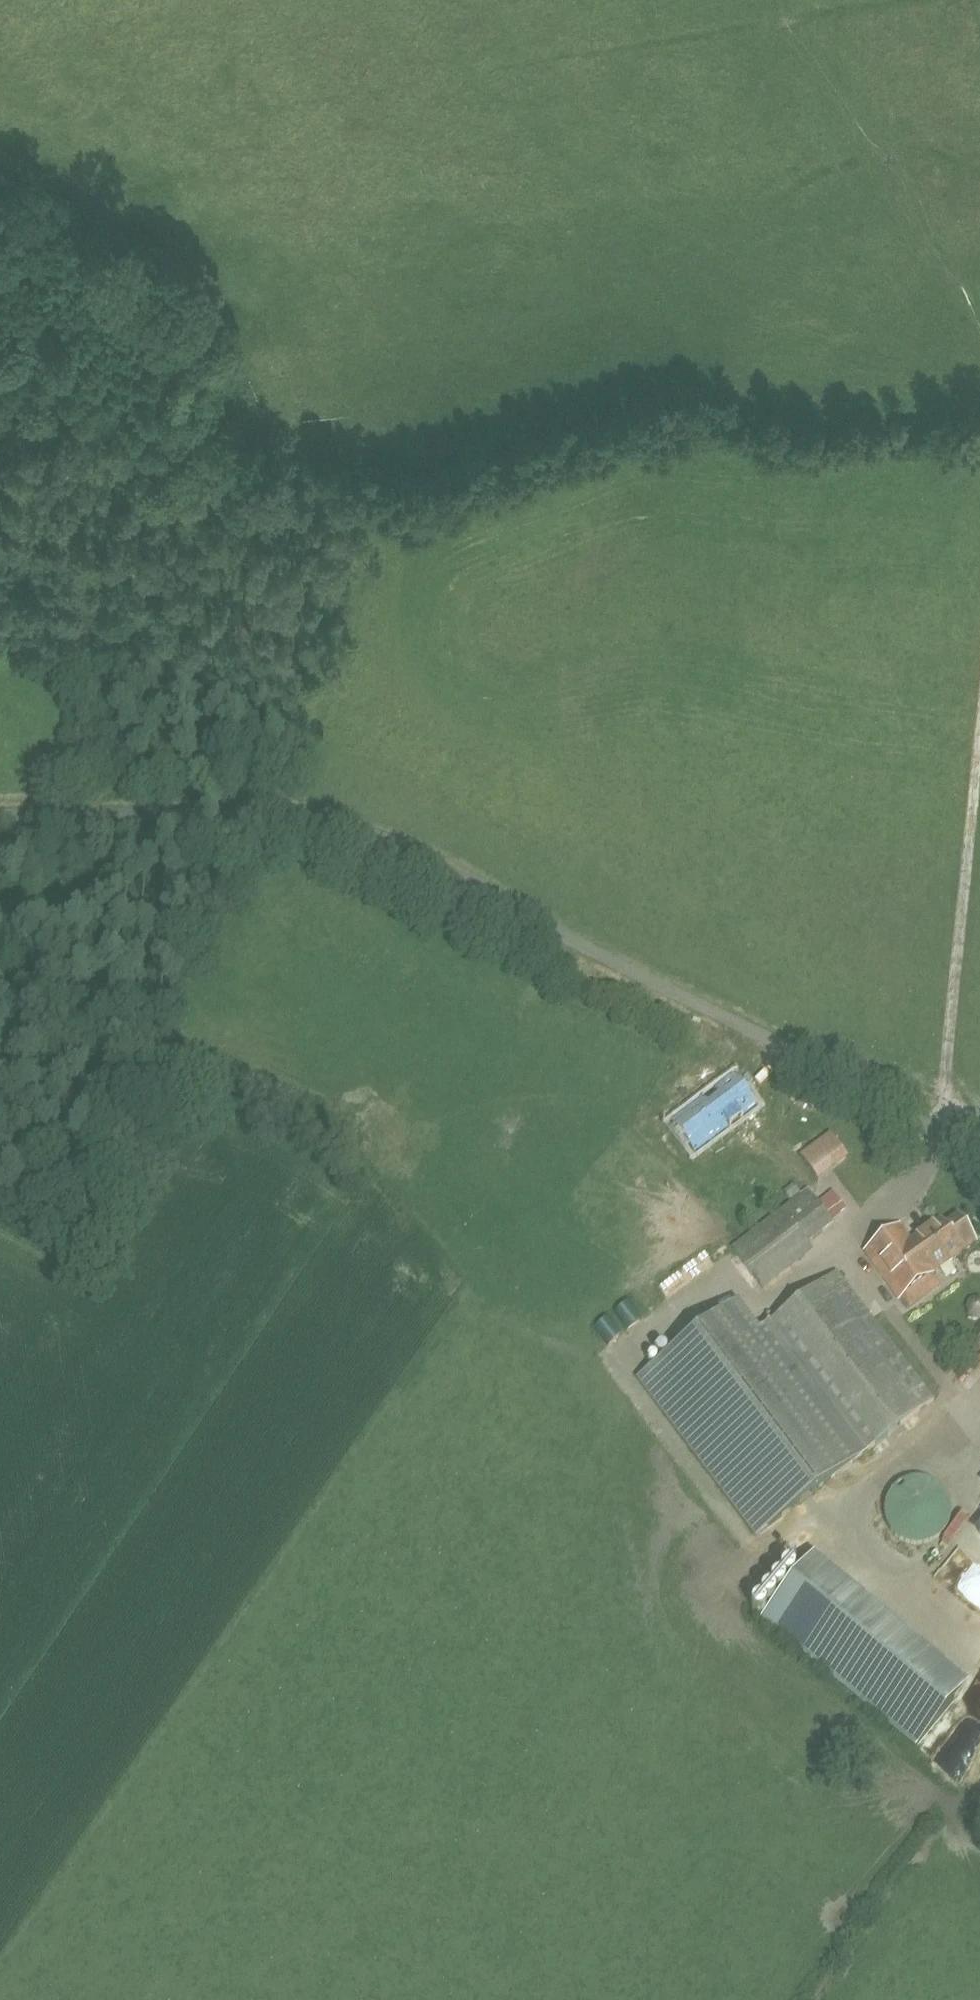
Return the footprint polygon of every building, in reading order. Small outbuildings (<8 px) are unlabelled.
[(733,1079),(686,1114),(708,1142),(728,1127),(741,1118),(754,1108),(733,1079)] [(798,1154),(817,1180),(849,1157),(831,1132),(798,1154)] [(785,1194),(790,1200),(799,1193),(794,1187),(785,1194)] [(808,1192),(733,1249),(763,1289),(812,1251),(808,1244),(833,1225),(808,1192)] [(831,1219),(840,1213),(830,1200),(835,1196),(832,1193),(819,1203),(831,1219)] [(934,1273),(976,1243),(959,1218),(946,1227),(941,1221),(912,1241),(901,1226),(865,1251),(899,1300),(935,1274),(934,1273)] [(734,1304),(636,1377),(756,1537),(934,1401),(836,1273),(757,1334),(734,1304)] [(629,1327),(643,1317),(630,1299),(616,1310),(629,1327)] [(611,1314),(595,1325),(607,1344),(624,1332),(611,1314)] [(890,1540),(945,1539),(944,1480),(889,1481),(890,1540)] [(958,1547),(934,1577),(972,1607),(979,1597),(979,1565),(958,1547)] [(760,1622),(928,1756),(927,1755),(950,1774),(956,1775),(958,1769),(969,1769),(972,1760),(979,1751),(979,1733),(931,1734),(967,1690),(970,1681),(813,1557),(795,1580),(794,1581),(777,1603),(778,1600),(760,1622)]
